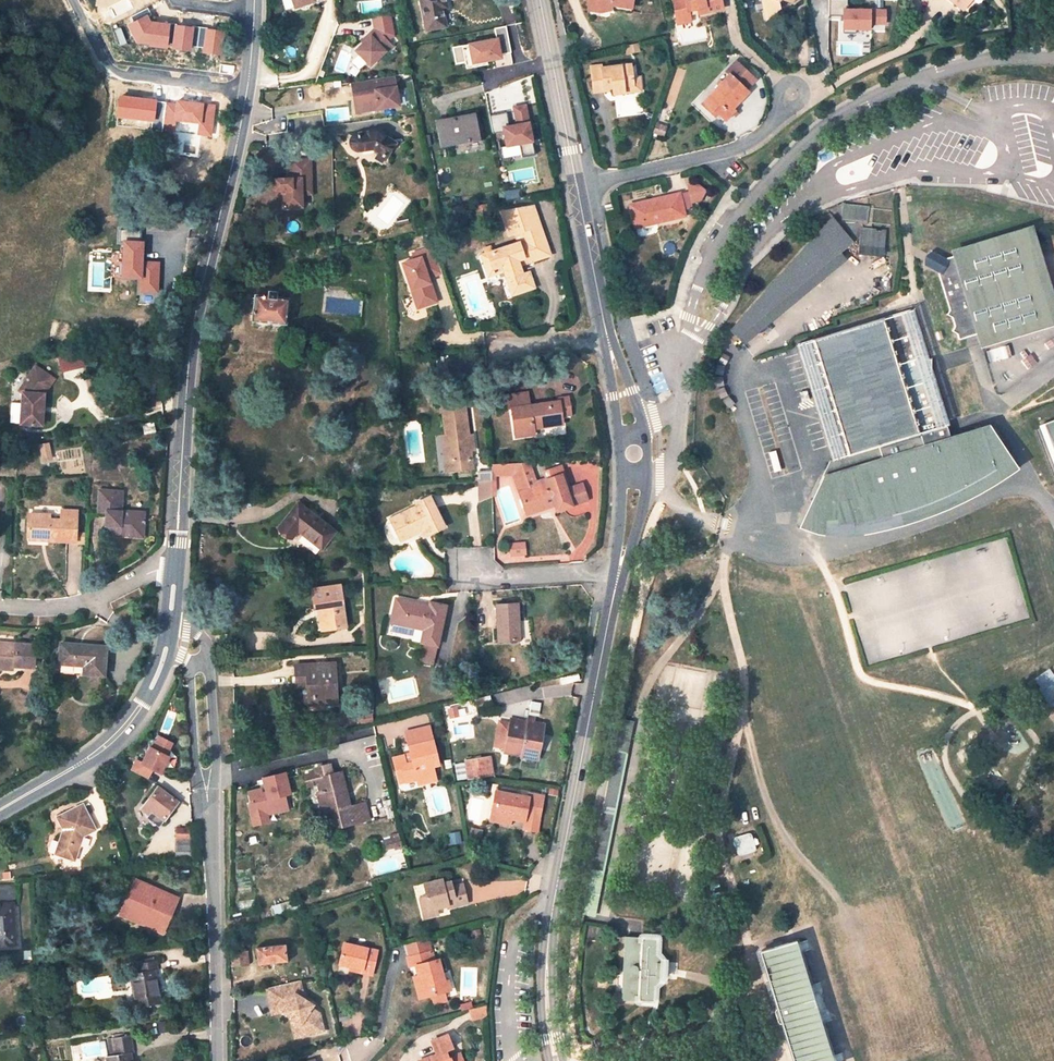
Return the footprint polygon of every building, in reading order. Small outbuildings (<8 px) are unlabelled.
[(426,32),(447,27),(444,9),(447,9),(446,0),(420,0),(426,32)] [(585,9),(596,7),(602,10),(609,9),(610,4),(630,8),(632,0),(583,0),(585,9)] [(696,10),(696,14),(722,9),(720,0),(684,0),(684,1),(675,2),(672,3),(677,25),(690,22),(689,16),(688,11),(696,10)] [(764,10),(772,11),(778,6),(778,2),(780,0),(762,0),(764,10)] [(849,8),(849,0),(832,0),(832,15),(845,15),(845,31),(873,31),(873,25),(888,25),(888,8),(849,8)] [(955,0),(949,0),(962,10),(966,4),(961,0),(958,0),(957,2),(955,0)] [(765,18),(772,11),(764,10),(765,18)] [(508,27),(496,28),(497,39),(471,42),(474,64),(505,61),(504,54),(511,54),(508,27)] [(394,46),(377,28),(371,35),(372,37),(366,43),(358,51),(372,66),(387,52),(388,53),(394,46)] [(468,44),(453,48),(457,63),(472,59),(468,44)] [(802,67),(819,64),(816,46),(799,50),(802,67)] [(632,78),(630,65),(601,68),(601,66),(592,66),(595,91),(605,90),(605,87),(613,87),(613,90),(614,94),(625,93),(625,86),(632,85),(632,78)] [(395,74),(355,81),(357,92),(354,92),(358,111),(400,104),(395,74)] [(729,75),(702,104),(714,116),(717,113),(727,103),(732,108),(747,91),(729,75)] [(625,86),(625,93),(643,91),(641,77),(632,78),(632,85),(625,86)] [(735,110),(732,108),(727,103),(717,113),(725,120),(735,110)] [(507,147),(535,143),(530,104),(511,106),(512,113),(492,116),(494,133),(504,131),(507,147)] [(475,114),(440,121),(444,146),(481,139),(475,114)] [(391,155),(396,140),(377,132),(356,136),(354,137),(353,138),(352,140),(351,142),(351,145),(352,147),(353,149),(354,150),(356,151),(358,152),(376,149),(383,152),(391,155)] [(519,146),(503,149),(505,157),(521,153),(519,146)] [(388,162),(391,155),(383,152),(380,159),(388,162)] [(310,163),(290,163),(291,179),(291,184),(286,184),(286,182),(274,183),(275,193),(282,193),(282,200),(283,211),(302,210),(301,198),(311,198),(310,163)] [(697,184),(687,186),(688,191),(691,202),(700,200),(705,191),(697,184)] [(688,191),(679,193),(683,209),(692,207),(691,202),(688,191)] [(679,193),(631,205),(635,224),(656,218),(657,222),(684,216),(679,193)] [(864,230),(861,230),(857,254),(874,256),(874,255),(879,256),(882,233),(870,232),(874,207),(867,206),(867,209),(852,207),(850,221),(865,223),(864,230)] [(540,224),(534,207),(522,209),(528,228),(540,224)] [(524,240),(492,252),(490,247),(483,249),(485,254),(488,253),(493,267),(502,264),(504,271),(512,295),(534,289),(529,273),(523,275),(520,266),(527,263),(551,254),(549,249),(544,234),(540,224),(528,228),(522,209),(502,212),(509,235),(521,231),(524,240)] [(635,227),(657,222),(656,218),(635,224),(635,227)] [(767,332),(767,327),(763,322),(844,256),(841,252),(853,242),(834,219),(807,242),(809,245),(796,256),(798,258),(786,268),(789,271),(776,282),(777,283),(765,294),(767,297),(757,307),(759,310),(745,323),(746,323),(748,326),(745,328),(745,330),(746,333),(748,337),(751,339),(755,340),(758,340),(760,340),(765,336),(767,334),(767,332)] [(947,259),(939,277),(949,313),(946,319),(953,323),(955,329),(951,335),(957,338),(959,343),(977,337),(979,347),(1053,324),(1053,304),(1032,233),(947,259)] [(402,263),(417,310),(440,303),(432,278),(442,275),(433,245),(412,251),(414,259),(402,263)] [(485,254),(481,255),(487,269),(493,267),(488,253),(485,254)] [(150,259),(129,258),(128,277),(124,277),(123,289),(149,290),(149,279),(146,278),(146,273),(149,273),(150,259)] [(487,269),(489,276),(504,271),(502,264),(493,267),(487,269)] [(283,321),(286,301),(276,300),(276,293),(269,292),(269,295),(268,298),(257,296),(255,318),(283,321)] [(811,499),(813,501),(817,504),(820,505),(824,506),(826,507),(829,507),(837,507),(843,505),(845,525),(857,523),(884,518),(900,514),(919,508),(928,504),(941,499),(951,494),(974,483),(991,472),(995,469),(983,429),(955,438),(954,432),(947,427),(932,378),(933,359),(926,360),(911,310),(799,345),(834,461),(830,462),(811,499)] [(745,330),(745,328),(748,326),(746,323),(734,332),(746,346),(755,340),(751,339),(748,337),(746,333),(745,330)] [(83,352),(59,357),(62,373),(86,368),(83,352)] [(42,424),(46,392),(51,385),(40,377),(45,370),(37,364),(26,379),(30,381),(28,391),(23,390),(19,420),(42,424)] [(40,377),(51,385),(56,379),(45,370),(40,377)] [(28,391),(30,381),(26,379),(19,388),(23,390),(28,391)] [(506,396),(508,409),(512,408),(515,438),(534,436),(533,429),(561,426),(561,420),(570,419),(567,397),(557,398),(558,402),(529,406),(527,393),(506,396)] [(465,400),(442,403),(446,435),(450,471),(473,468),(471,450),(476,450),(475,439),(468,440),(467,435),(466,420),(467,420),(465,400)] [(1038,427),(1053,469),(1053,420),(1038,427)] [(155,422),(143,424),(145,435),(156,433),(155,422)] [(442,435),(447,471),(450,471),(446,435),(442,435)] [(513,463),(490,464),(490,474),(513,473),(520,493),(523,491),(513,463)] [(527,463),(513,463),(523,491),(520,493),(528,515),(545,508),(555,505),(557,509),(558,512),(583,502),(577,488),(564,493),(558,476),(546,481),(546,480),(534,484),(527,463)] [(857,523),(845,525),(843,505),(837,507),(829,507),(826,507),(824,506),(820,505),(817,504),(813,501),(811,499),(798,527),(803,530),(808,532),(814,535),(817,536),(827,537),(835,537),(873,530),(892,526),(903,523),(917,518),(938,511),(953,504),(971,495),(984,487),(998,479),(995,469),(991,472),(974,483),(951,494),(941,499),(928,504),(919,508),(900,514),(884,518),(857,523)] [(475,481),(475,487),(480,500),(491,496),(491,481),(490,480),(487,480),(484,480),(478,481),(475,481)] [(122,492),(99,490),(98,512),(106,512),(106,525),(120,526),(120,536),(144,537),(145,517),(121,515),(122,492)] [(417,505),(390,519),(401,540),(420,530),(426,527),(429,534),(445,526),(429,496),(415,503),(417,505)] [(336,531),(299,503),(278,528),(292,538),(298,530),(322,549),(336,531)] [(545,508),(547,514),(557,509),(555,505),(545,508)] [(51,515),(29,514),(28,536),(49,538),(48,541),(67,542),(67,537),(76,538),(77,521),(78,511),(63,510),(62,520),(50,520),(51,515)] [(420,530),(424,537),(429,534),(426,527),(420,530)] [(508,543),(509,557),(527,556),(527,542),(508,543)] [(670,579),(662,577),(660,585),(668,587),(670,579)] [(340,584),(311,589),(314,608),(324,607),(328,630),(347,627),(340,584)] [(429,606),(395,599),(391,623),(423,630),(421,643),(423,643),(436,646),(437,646),(446,606),(430,603),(429,606)] [(517,603),(496,604),(499,641),(520,640),(517,603)] [(319,608),(322,631),(328,630),(324,607),(319,608)] [(0,643),(0,666),(13,667),(35,668),(36,645),(0,643)] [(433,663),(436,646),(423,643),(420,661),(433,663)] [(107,647),(61,644),(59,665),(84,666),(84,674),(105,675),(107,647)] [(334,662),(294,665),(296,688),(313,687),(314,703),(337,702),(334,662)] [(1050,671),(1039,679),(1053,699),(1053,677),(1050,671)] [(530,688),(500,690),(500,702),(531,701),(530,688)] [(458,708),(451,710),(453,716),(460,714),(458,708)] [(527,721),(512,718),(504,753),(538,760),(545,724),(535,722),(535,719),(528,717),(527,721)] [(410,747),(434,741),(430,726),(406,733),(410,747)] [(165,774),(173,757),(171,753),(176,743),(162,737),(156,750),(153,748),(146,764),(140,762),(136,772),(150,779),(154,769),(157,770),(165,774)] [(439,764),(434,741),(410,747),(411,753),(393,758),(397,770),(403,768),(407,782),(418,780),(419,785),(437,780),(433,766),(439,764)] [(492,775),(489,758),(466,763),(469,778),(492,775)] [(370,820),(366,802),(351,807),(342,772),(333,774),(331,764),(315,768),(316,772),(306,774),(309,786),(319,784),(321,793),(318,794),(323,813),(326,812),(329,823),(339,820),(341,827),(370,820)] [(397,770),(400,784),(407,782),(403,768),(397,770)] [(289,773),(263,777),(264,787),(247,790),(254,827),(272,824),(270,815),(291,812),(288,797),(293,796),(289,773)] [(599,897),(621,783),(610,781),(587,895),(599,897)] [(178,802),(158,787),(141,809),(143,810),(146,806),(153,811),(150,815),(148,818),(160,826),(178,802)] [(540,819),(544,796),(530,794),(530,797),(497,791),(495,801),(499,802),(497,811),(508,813),(508,817),(512,817),(525,820),(526,816),(540,819)] [(84,804),(58,817),(64,829),(56,854),(75,860),(83,836),(96,830),(84,804)] [(146,806),(143,810),(150,815),(153,811),(146,806)] [(493,810),(491,821),(511,824),(512,817),(508,817),(508,813),(497,811),(493,810)] [(538,832),(540,819),(526,816),(525,820),(524,829),(538,832)] [(329,823),(330,830),(341,827),(339,820),(329,823)] [(192,829),(177,829),(176,839),(192,839),(192,829)] [(753,850),(749,836),(737,839),(741,853),(753,850)] [(177,850),(192,850),(192,839),(176,839),(177,850)] [(192,850),(177,850),(177,862),(192,860),(192,850)] [(453,887),(445,889),(444,885),(442,879),(425,883),(428,895),(420,897),(425,917),(440,913),(438,907),(449,904),(450,908),(468,902),(464,884),(453,887)] [(178,899),(136,881),(121,915),(164,933),(178,899)] [(599,897),(587,895),(584,911),(596,914),(599,897)] [(0,904),(0,945),(16,944),(13,903),(0,904)] [(656,935),(623,936),(619,998),(651,1000),(653,986),(660,980),(661,959),(655,954),(656,935)] [(421,975),(424,986),(422,987),(425,998),(433,996),(436,1004),(448,1001),(445,992),(442,981),(445,980),(439,959),(435,961),(432,951),(428,939),(407,944),(411,957),(408,958),(410,967),(418,965),(421,975)] [(378,951),(344,943),(340,963),(350,966),(363,969),(362,973),(372,976),(378,951)] [(822,1012),(802,943),(760,952),(794,1060),(839,1060),(822,1012)] [(285,945),(257,948),(259,963),(287,960),(285,945)] [(249,963),(247,951),(232,953),(233,964),(249,963)] [(139,972),(131,974),(137,1007),(160,1003),(155,970),(157,969),(156,960),(138,963),(139,972)] [(413,977),(417,988),(422,987),(424,986),(421,975),(413,977)] [(451,990),(448,979),(445,980),(442,981),(445,992),(451,990)] [(304,999),(300,981),(266,988),(271,1008),(281,1005),(285,1008),(283,1012),(293,1018),(302,1023),(305,1035),(324,1031),(320,1012),(312,1008),(314,1004),(304,999)] [(283,1012),(285,1008),(281,1005),(271,1008),(272,1014),(283,1012)] [(487,1008),(487,1005),(468,1010),(471,1019),(486,1016),(486,1012),(487,1008)] [(305,1035),(302,1023),(293,1018),(292,1021),(296,1037),(305,1035)] [(131,1035),(114,1038),(115,1043),(108,1044),(110,1056),(107,1056),(108,1060),(133,1060),(131,1052),(134,1052),(131,1035)] [(421,1060),(463,1060),(460,1053),(449,1058),(446,1051),(453,1048),(448,1035),(432,1041),(438,1056),(434,1058),(433,1056),(421,1060)]
